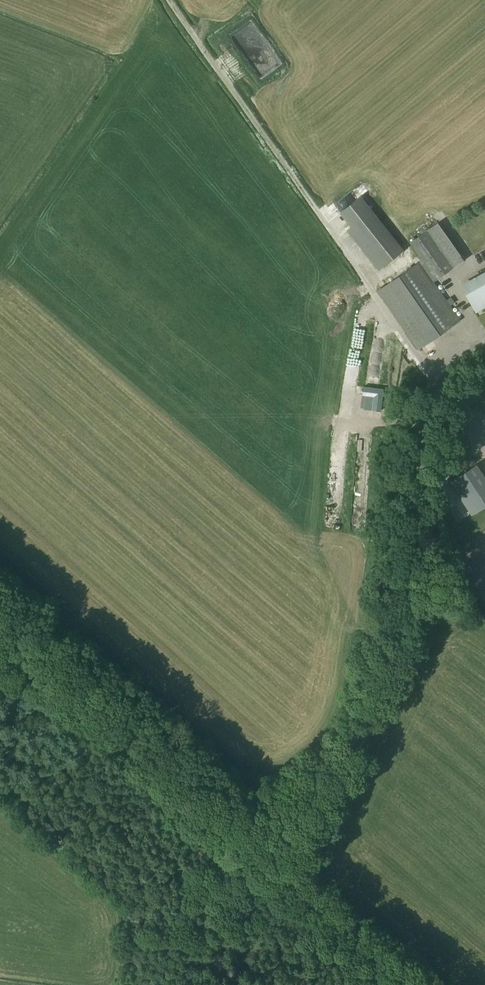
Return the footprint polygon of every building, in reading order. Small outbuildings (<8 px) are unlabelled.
[(367,184),(361,188),(368,199),(374,195),(367,184)] [(345,188),(334,196),(337,200),(348,191),(345,188)] [(401,256),(399,253),(367,214),(356,223),(387,262),(389,266),(401,256)] [(434,223),(407,242),(432,280),(460,261),(434,223)] [(418,349),(455,324),(460,320),(419,262),(377,291),(418,349)] [(474,310),(484,304),(484,272),(461,285),(474,310)] [(348,306),(352,310),(360,301),(356,298),(348,306)] [(363,387),(362,395),(366,396),(374,397),(372,410),(380,411),(383,389),(363,387)] [(463,468),(448,480),(471,515),(484,505),(484,475),(476,462),(469,465),(463,468)]
